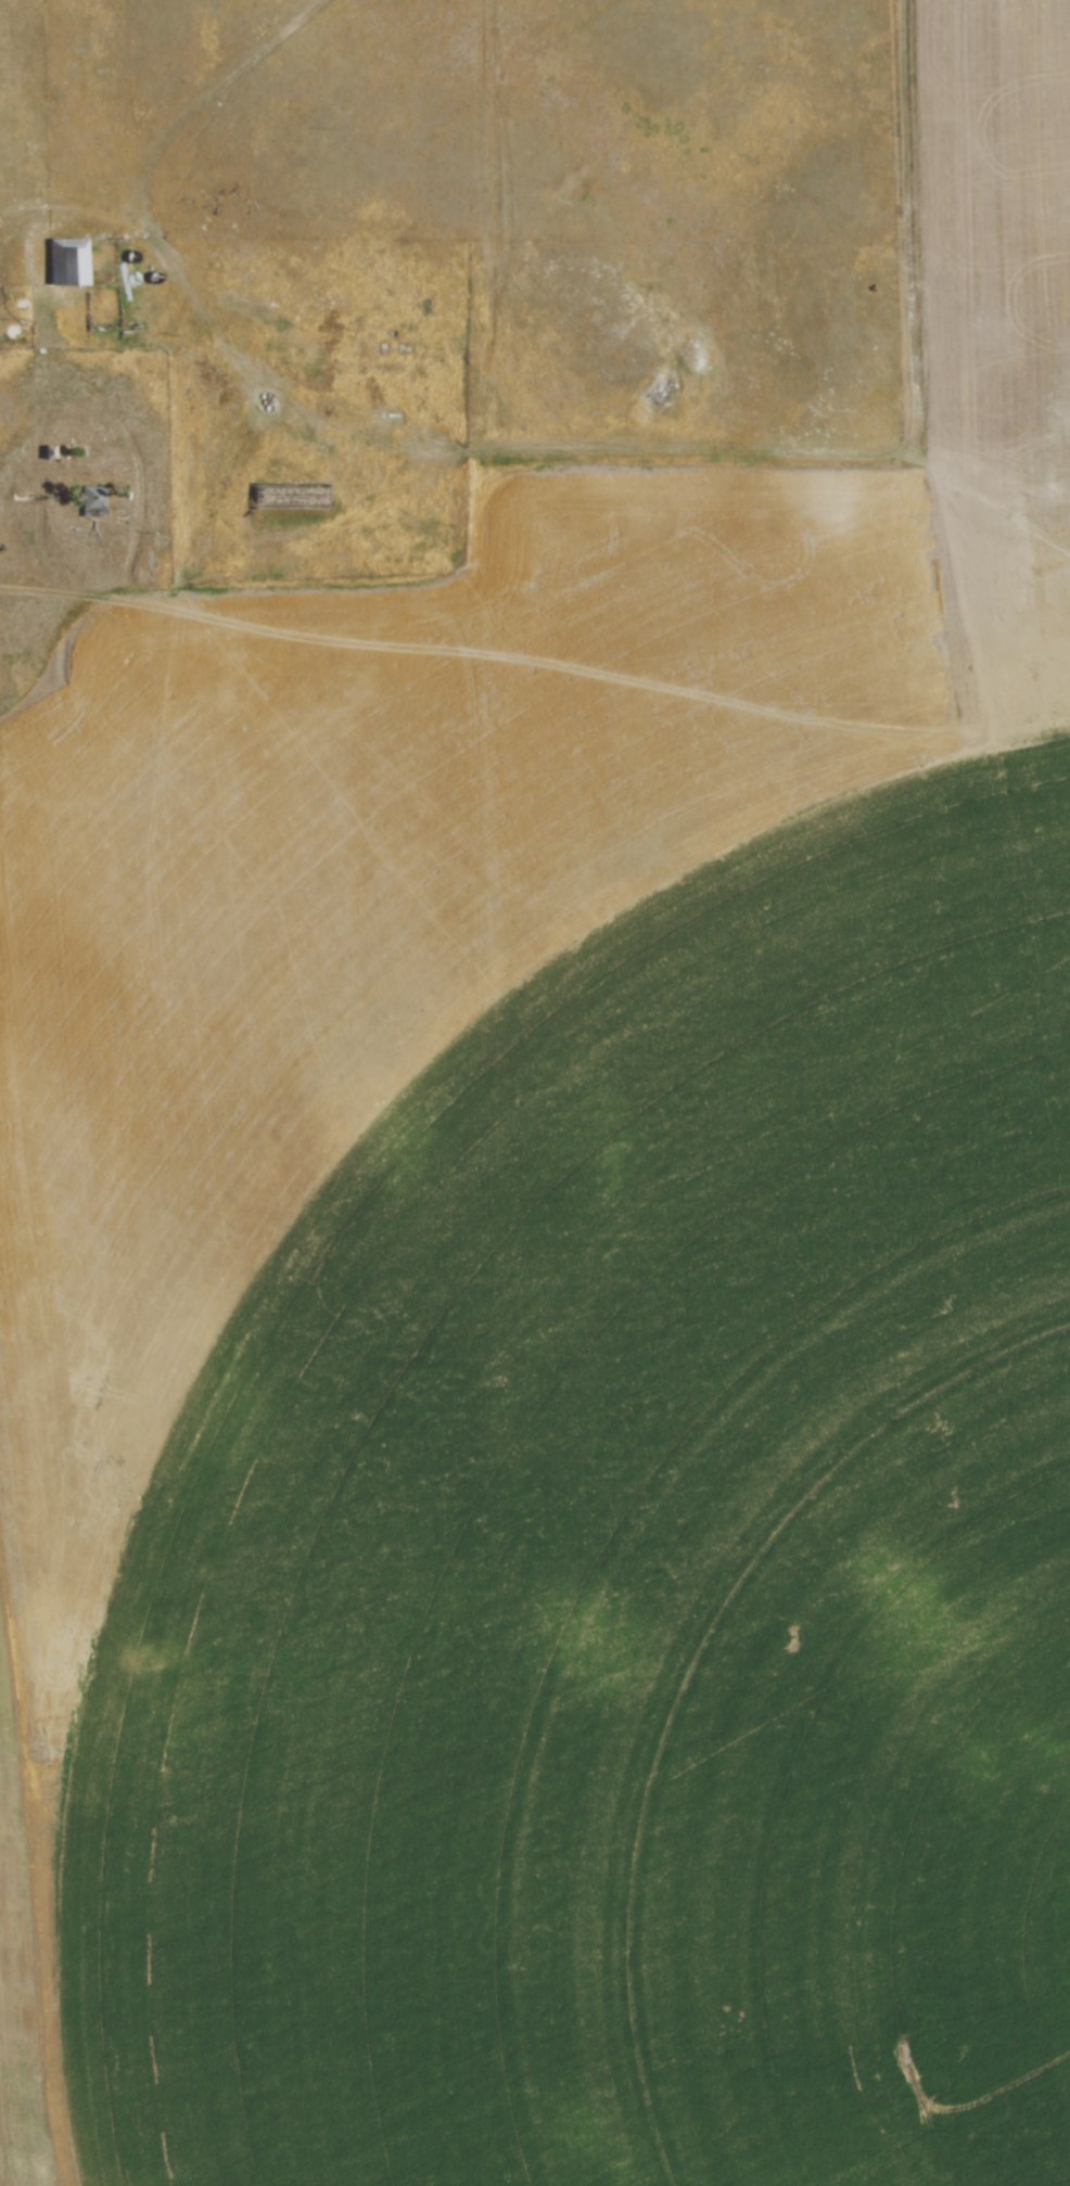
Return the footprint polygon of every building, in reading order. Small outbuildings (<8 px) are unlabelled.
[(88,283),(88,236),(49,236),(49,283),(88,283)] [(81,512),(105,512),(105,484),(81,484),(81,512)]
